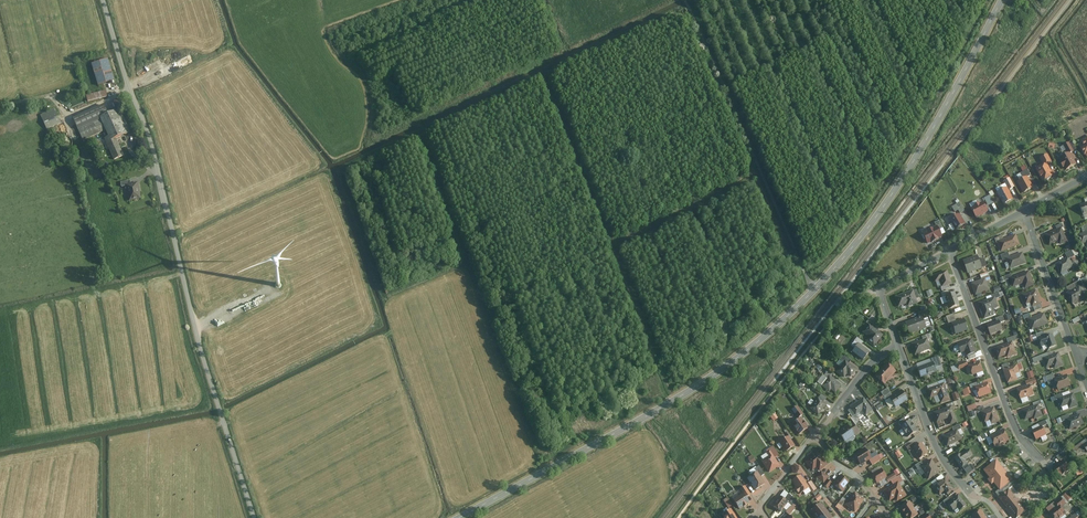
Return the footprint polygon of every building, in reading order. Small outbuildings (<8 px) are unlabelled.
[(180,67),(193,60),(190,54),(177,62),(180,67)] [(108,59),(92,63),(97,84),(114,80),(108,59)] [(106,89),(85,95),(87,102),(108,96),(106,89)] [(100,108),(75,119),(84,141),(107,131),(101,117),(110,113),(106,105),(100,108)] [(121,108),(110,113),(101,117),(107,131),(110,137),(105,139),(115,160),(125,155),(118,139),(132,133),(121,108)] [(56,109),(42,115),(48,129),(62,123),(56,109)] [(1074,151),(1069,142),(1064,145),(1068,154),(1071,152),(1074,151)] [(1066,169),(1077,164),(1071,152),(1068,154),(1060,158),(1061,161),(1060,162),(1063,168),(1065,167),(1066,169)] [(1052,161),(1048,153),(1039,158),(1043,165),(1047,163),(1052,161)] [(1043,181),(1054,175),(1047,163),(1043,165),(1036,169),(1043,181)] [(1030,175),(1028,169),(1021,173),(1023,178),(1027,176),(1030,175)] [(1033,187),(1027,176),(1023,178),(1017,181),(1023,192),(1033,187)] [(1015,186),(1009,177),(1004,180),(1007,187),(1009,189),(1015,186)] [(131,184),(126,185),(130,202),(142,199),(139,183),(131,184)] [(1009,189),(1007,187),(998,192),(1004,203),(1013,198),(1009,189)] [(994,201),(991,194),(984,197),(988,204),(994,201)] [(989,211),(983,200),(971,207),(976,217),(989,211)] [(954,211),(959,209),(960,213),(965,210),(961,201),(951,206),(954,211)] [(965,224),(960,213),(950,218),(955,229),(965,224)] [(945,233),(939,220),(935,222),(936,225),(941,235),(945,233)] [(941,235),(936,225),(921,232),(926,243),(942,236),(941,235)] [(1047,235),(1051,246),(1060,241),(1062,245),(1070,241),(1063,227),(1047,235)] [(1018,235),(999,242),(1002,252),(1022,245),(1018,235)] [(1024,253),(1008,258),(1011,270),(1028,264),(1024,253)] [(969,274),(984,269),(980,256),(965,261),(969,274)] [(1070,258),(1056,265),(1062,274),(1075,267),(1070,258)] [(942,281),(945,289),(954,286),(949,271),(934,276),(937,283),(942,281)] [(1030,271),(1011,279),(1015,288),(1025,284),(1027,289),(1036,286),(1030,271)] [(977,296),(991,291),(987,279),(973,283),(977,296)] [(1080,286),(1067,294),(1074,305),(1086,297),(1080,286)] [(908,305),(909,308),(919,304),(914,290),(895,297),(900,307),(908,305)] [(947,295),(952,309),(961,306),(957,292),(947,295)] [(1038,292),(1025,296),(1028,306),(1042,302),(1038,292)] [(996,297),(980,303),(986,319),(996,315),(994,310),(1000,308),(996,297)] [(1019,322),(1031,317),(1030,313),(1017,318),(1019,322)] [(1046,314),(1030,320),(1034,331),(1050,325),(1046,314)] [(923,318),(906,323),(911,336),(928,330),(923,318)] [(953,323),(956,335),(970,331),(967,319),(953,323)] [(1002,321),(988,325),(991,335),(1005,331),(1002,321)] [(868,341),(878,349),(887,336),(870,323),(862,332),(870,338),(868,341)] [(1054,335),(1041,340),(1044,347),(1049,345),(1051,350),(1058,347),(1054,335)] [(967,352),(968,356),(979,353),(975,339),(958,344),(961,354),(967,352)] [(929,340),(913,345),(917,356),(932,349),(929,340)] [(1014,343),(997,349),(1000,358),(1009,355),(1010,358),(1018,356),(1017,350),(1014,343)] [(852,352),(864,361),(870,353),(859,344),(852,352)] [(1060,354),(1044,359),(1047,368),(1055,366),(1056,370),(1065,367),(1060,354)] [(853,377),(858,371),(850,364),(853,361),(845,355),(838,364),(841,367),(837,372),(846,379),(849,375),(853,377)] [(971,367),(975,376),(986,372),(982,361),(971,365),(969,361),(958,365),(961,371),(971,367)] [(933,364),(918,369),(922,379),(938,373),(933,364)] [(891,365),(877,377),(886,386),(899,373),(891,365)] [(1019,365),(1005,370),(1009,383),(1019,380),(1018,376),(1022,374),(1019,365)] [(838,394),(844,386),(830,376),(829,378),(825,375),(819,382),(831,392),(833,390),(838,394)] [(1069,375),(1056,380),(1060,391),(1073,386),(1069,375)] [(949,388),(956,386),(953,377),(946,379),(949,388)] [(977,386),(981,398),(992,395),(989,383),(977,386)] [(945,384),(929,391),(931,400),(940,396),(942,404),(952,401),(945,384)] [(1032,385),(1019,389),(1022,400),(1036,395),(1032,385)] [(970,387),(963,389),(965,396),(972,393),(970,387)] [(891,399),(897,409),(909,401),(903,391),(891,399)] [(955,400),(960,398),(957,391),(952,394),(955,400)] [(1065,397),(1059,399),(1063,408),(1070,406),(1071,409),(1080,406),(1076,393),(1065,397)] [(820,416),(829,406),(819,398),(811,409),(820,416)] [(865,398),(851,408),(857,417),(864,413),(868,416),(875,411),(865,398)] [(797,406),(792,410),(798,419),(804,415),(797,406)] [(1041,406),(1023,411),(1026,420),(1035,418),(1036,420),(1044,417),(1043,413),(1041,406)] [(953,407),(935,413),(938,423),(950,420),(951,426),(959,422),(953,407)] [(993,426),(1001,422),(1000,419),(996,408),(982,413),(986,424),(991,422),(993,426)] [(773,421),(779,418),(775,412),(769,415),(773,421)] [(1071,418),(1068,419),(1068,421),(1071,430),(1086,425),(1082,414),(1071,418)] [(800,435),(810,428),(803,418),(793,425),(800,435)] [(901,427),(907,437),(917,431),(911,421),(901,427)] [(849,426),(839,433),(849,445),(858,439),(862,433),(858,426),(853,430),(849,426)] [(1043,426),(1033,432),(1038,441),(1048,435),(1043,426)] [(1006,430),(991,437),(997,449),(1012,441),(1006,430)] [(958,431),(943,436),(948,447),(963,440),(958,431)] [(987,433),(978,437),(980,442),(989,438),(987,433)] [(787,453),(797,447),(790,436),(780,443),(787,453)] [(1086,446),(1086,441),(1086,440),(1074,449),(1077,453),(1084,447),(1086,446)] [(923,443),(914,450),(921,461),(931,453),(923,443)] [(771,474),(781,466),(776,458),(780,455),(774,448),(768,452),(771,457),(764,462),(771,474)] [(971,449),(955,459),(968,476),(976,473),(968,461),(975,455),(971,449)] [(867,451),(858,456),(862,466),(871,462),(873,466),(886,458),(883,454),(880,455),(877,452),(872,454),(867,451)] [(1066,451),(1058,457),(1061,462),(1070,456),(1066,451)] [(818,453),(807,461),(813,472),(818,469),(820,472),(830,466),(818,453)] [(747,457),(751,464),(756,461),(753,455),(747,457)] [(921,467),(930,480),(942,472),(933,459),(921,467)] [(1054,468),(1061,478),(1072,470),(1065,460),(1054,468)] [(1013,480),(996,461),(984,471),(990,479),(988,480),(992,485),(994,483),(1000,491),(1013,480)] [(756,492),(767,484),(762,478),(765,475),(760,467),(756,470),(758,473),(749,479),(756,492)] [(1075,470),(1078,476),(1083,473),(1081,467),(1075,470)] [(884,469),(873,474),(878,484),(887,480),(890,483),(898,477),(896,474),(890,477),(884,469)] [(823,473),(818,478),(825,485),(830,477),(823,473)] [(812,489),(803,475),(793,481),(797,487),(795,488),(800,496),(812,489)] [(841,476),(835,485),(844,493),(851,483),(841,476)] [(936,488),(942,496),(946,493),(948,496),(956,490),(947,479),(936,488)] [(900,482),(885,492),(891,503),(897,500),(898,503),(908,496),(900,482)] [(741,510),(751,504),(749,498),(753,495),(746,487),(741,490),(744,494),(735,500),(741,510)] [(1008,490),(998,498),(1006,509),(1005,509),(1012,517),(1018,517),(1028,510),(1019,499),(1017,500),(1008,490)] [(856,493),(847,506),(857,513),(867,501),(856,493)] [(949,504),(954,511),(959,509),(962,513),(970,507),(959,495),(949,504)] [(781,497),(775,506),(783,514),(790,503),(781,497)] [(728,508),(732,505),(727,498),(723,500),(728,508)] [(1054,517),(1065,517),(1069,515),(1064,508),(1068,504),(1063,498),(1055,504),(1059,509),(1052,515),(1054,517)] [(915,509),(910,502),(901,509),(905,516),(915,509)] [(821,504),(811,512),(816,517),(821,517),(828,511),(821,504)] [(1074,509),(1077,513),(1069,517),(1077,517),(1082,515),(1077,507),(1074,509)] [(905,516),(907,517),(916,517),(919,516),(915,509),(905,516)] [(725,517),(739,517),(734,510),(723,515),(725,517)]
